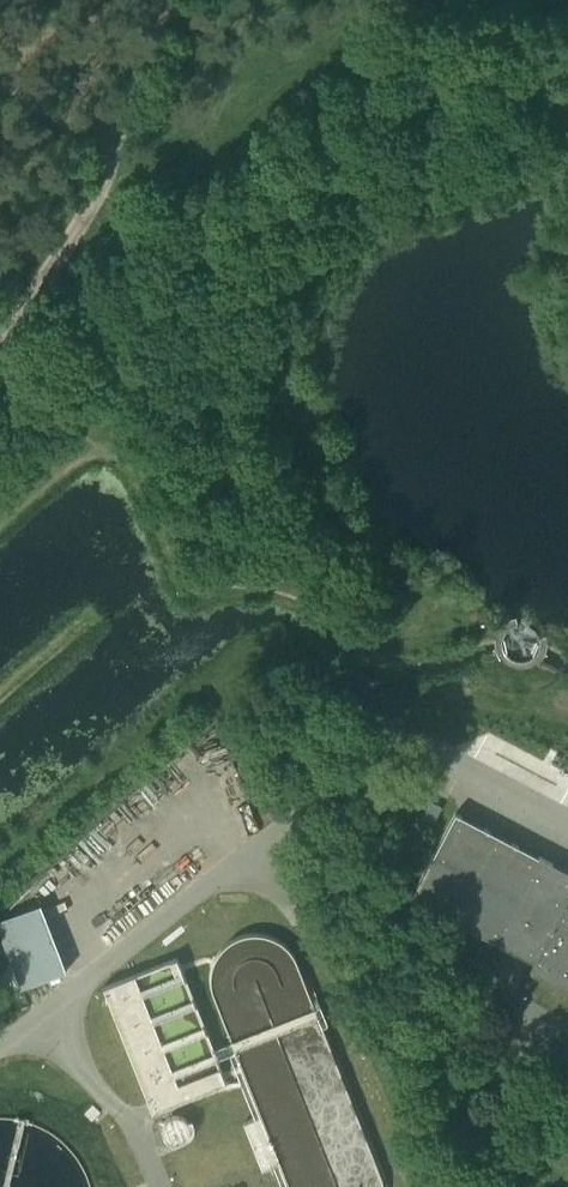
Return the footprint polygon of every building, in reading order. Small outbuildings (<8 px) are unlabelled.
[(428,800),(419,821),(441,830),(450,808),(428,800)] [(567,993),(567,906),(565,904),(567,898),(567,871),(539,856),(527,877),(508,867),(519,846),(453,812),(410,898),(534,962),(529,973),(567,993)] [(0,915),(0,942),(14,987),(60,973),(38,903),(0,915)] [(101,983),(145,1112),(225,1085),(213,1049),(168,1065),(162,1047),(202,1034),(177,957),(101,983)] [(163,1127),(165,1135),(171,1141),(179,1142),(187,1139),(192,1133),(193,1126),(190,1120),(185,1115),(179,1113),(171,1115),(166,1120),(163,1127)]
